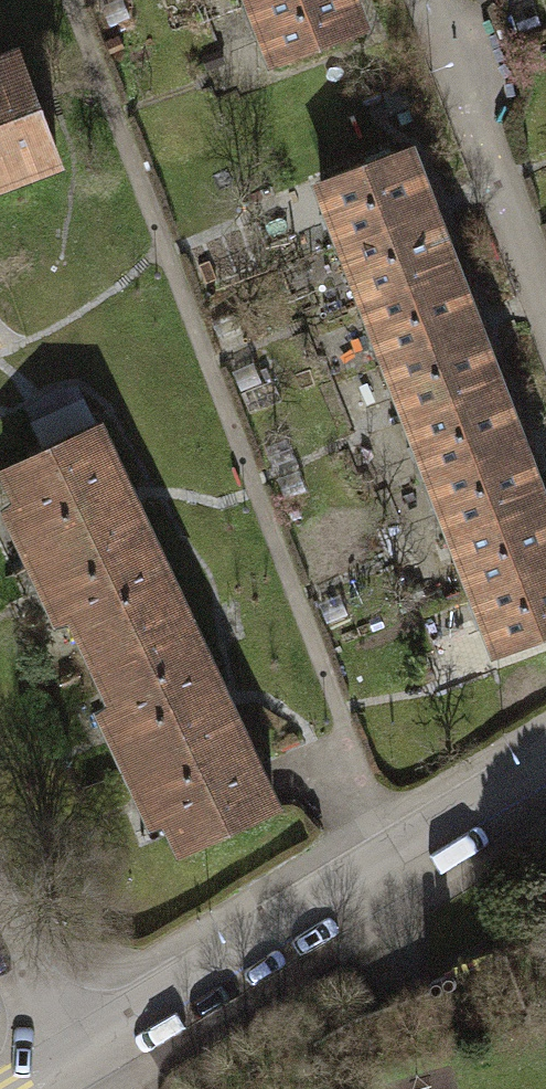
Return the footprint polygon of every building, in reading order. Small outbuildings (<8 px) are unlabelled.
[(270,63),(357,30),(345,0),(257,0),(247,4),(270,63)] [(49,156),(11,55),(0,59),(0,175),(49,156)] [(314,182),(336,242),(421,210),(399,151),(314,182)] [(336,242),(358,301),(443,269),(421,210),(336,242)] [(358,301),(379,360),(464,328),(443,269),(358,301)] [(379,360),(401,419),(486,387),(464,328),(379,360)] [(401,419),(423,478),(508,446),(486,387),(401,419)] [(173,618),(139,543),(118,553),(92,498),(115,487),(86,426),(0,466),(0,477),(21,523),(10,528),(41,596),(53,591),(85,660),(173,618)] [(423,478),(445,537),(530,505),(508,446),(423,478)] [(467,596),(545,567),(545,548),(530,505),(445,537),(467,596)] [(489,655),(545,634),(545,567),(467,596),(489,655)] [(208,693),(173,618),(85,660),(116,729),(106,734),(136,799),(147,794),(173,850),(263,808),(235,747),(213,758),(187,702),(208,693)]
